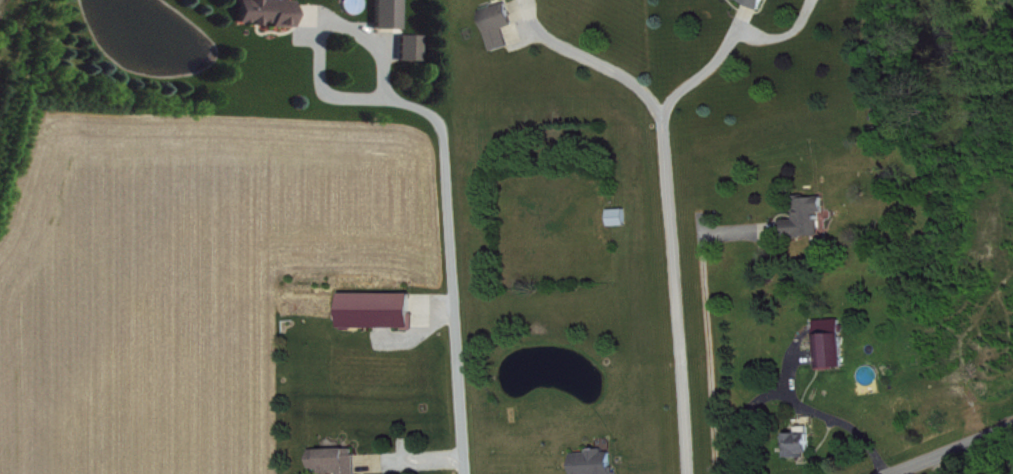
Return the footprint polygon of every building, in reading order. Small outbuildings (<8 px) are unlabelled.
[(403,0),(377,0),(377,36),(402,37),(403,0)] [(765,16),(772,0),(726,0),(765,16)] [(241,6),(241,31),(273,32),(273,35),(296,35),(297,8),(241,6)] [(483,18),(496,59),(514,53),(508,35),(518,32),(511,9),(483,18)] [(401,68),(424,69),(424,43),(402,42),(401,68)] [(799,205),(800,227),(787,227),(788,243),(825,242),(824,219),(829,219),(828,204),(799,205)] [(417,301),(346,300),(345,335),(416,335),(417,301)] [(847,374),(846,326),(819,328),(820,375),(847,374)] [(814,463),(814,434),(801,434),(802,440),(790,441),(791,464),(814,463)] [(573,473),(585,473),(594,473),(617,473),(617,470),(615,470),(615,464),(611,464),(611,449),(603,449),(603,446),(587,446),(587,450),(572,450),(573,473)] [(353,462),(352,456),(314,457),(315,473),(361,473),(361,461),(353,462)]
